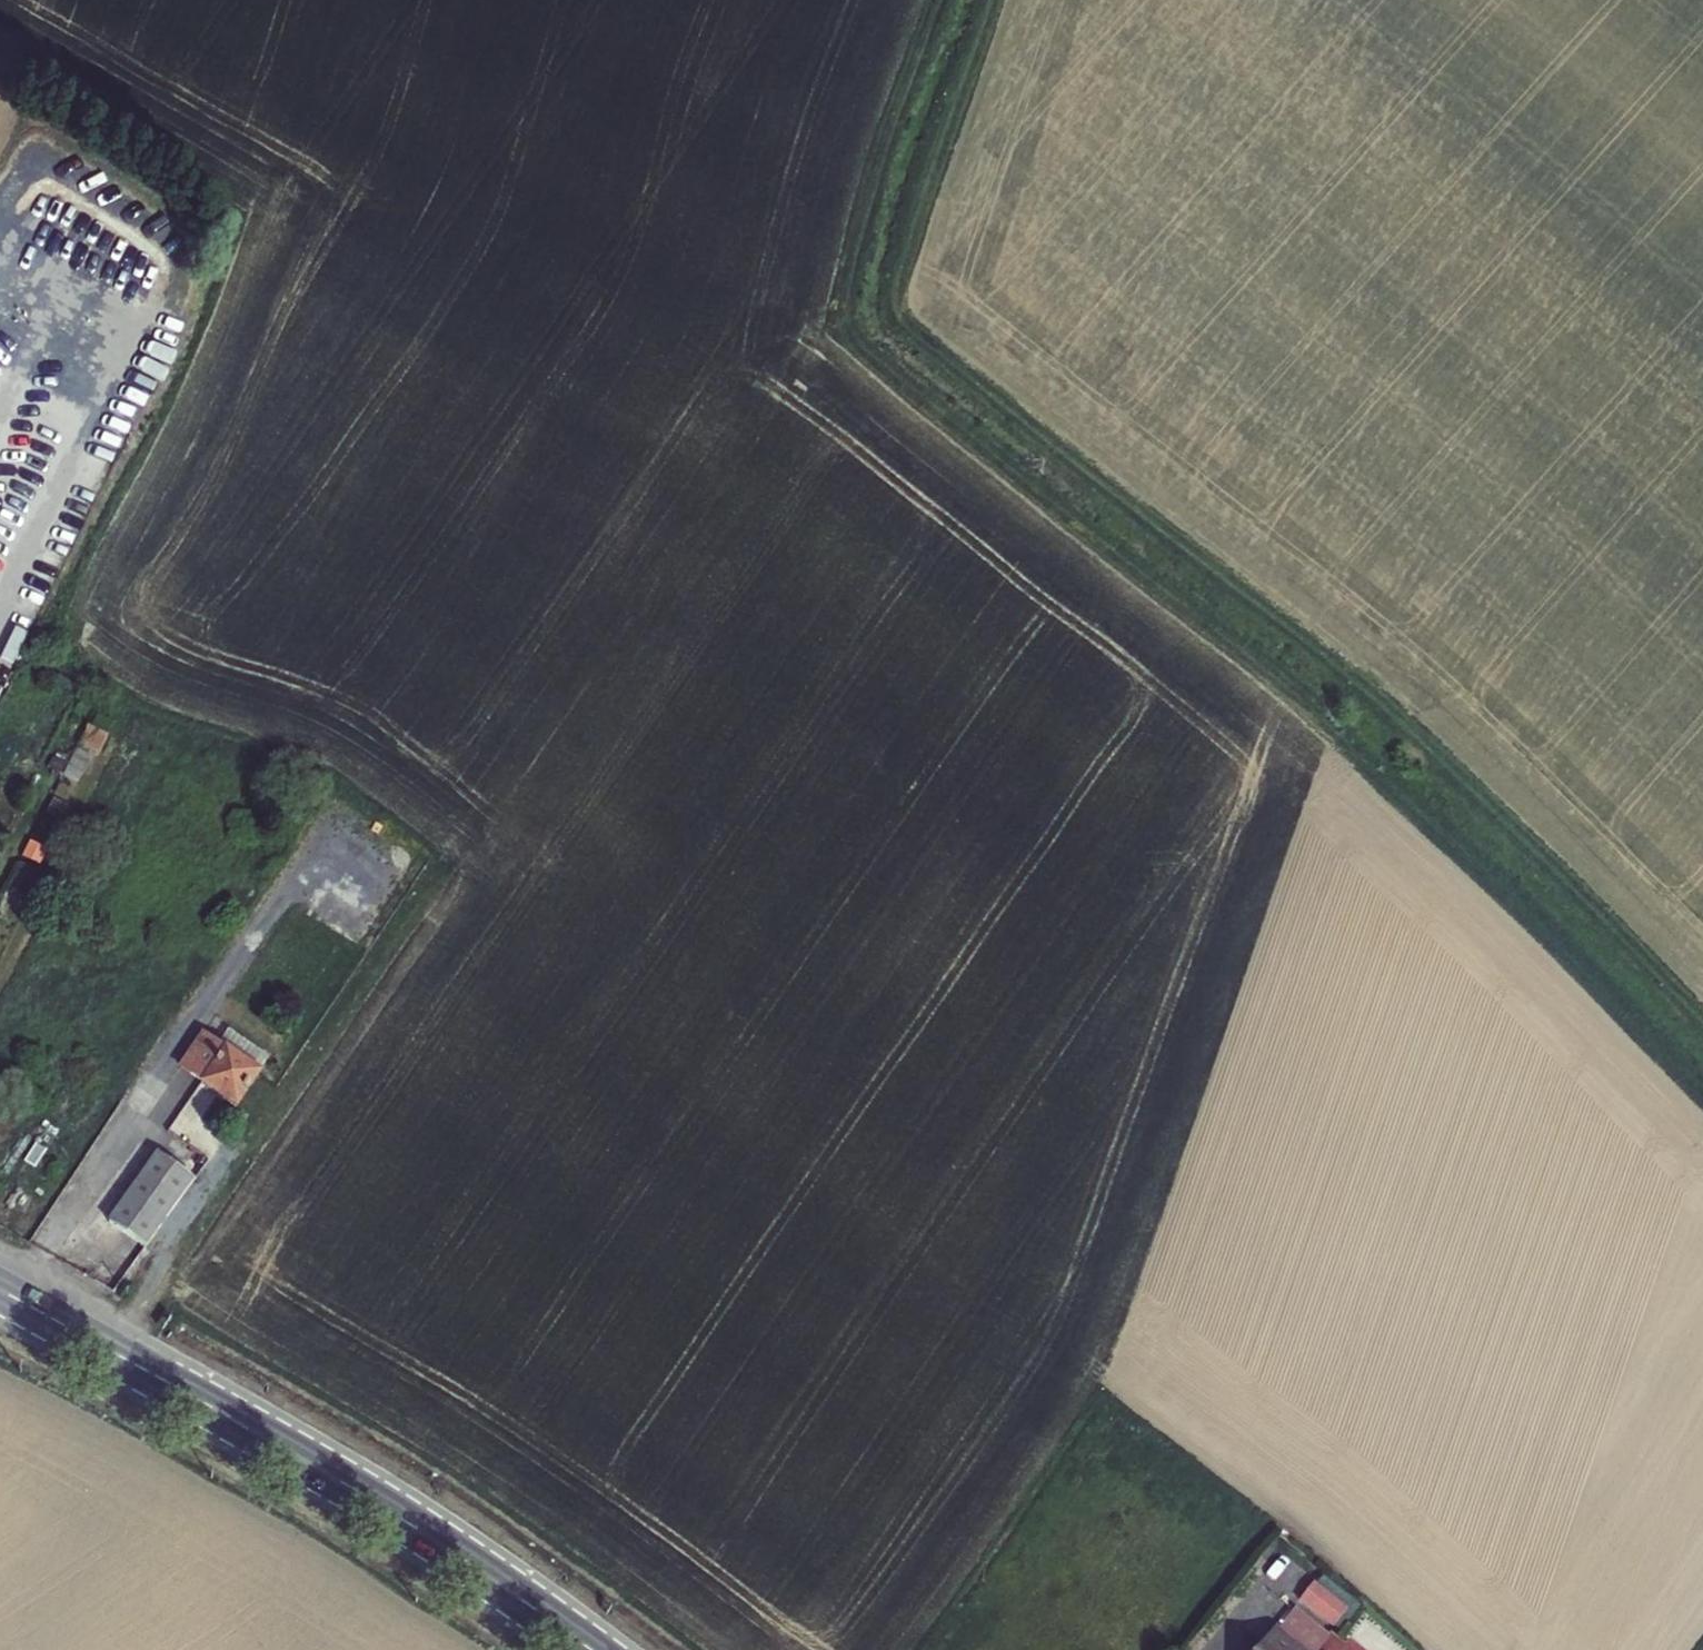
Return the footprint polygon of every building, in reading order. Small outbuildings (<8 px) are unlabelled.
[(65,777),(85,785),(105,732),(86,724),(65,777)] [(23,856),(50,867),(57,851),(30,840),(23,856)] [(248,1077),(190,1038),(167,1072),(225,1112),(248,1077)] [(142,1255),(187,1188),(154,1165),(108,1232),(142,1255)] [(1296,1601),(1334,1628),(1350,1605),(1312,1579),(1296,1601)] [(1278,1626),(1256,1649),(1304,1649),(1278,1626)]
